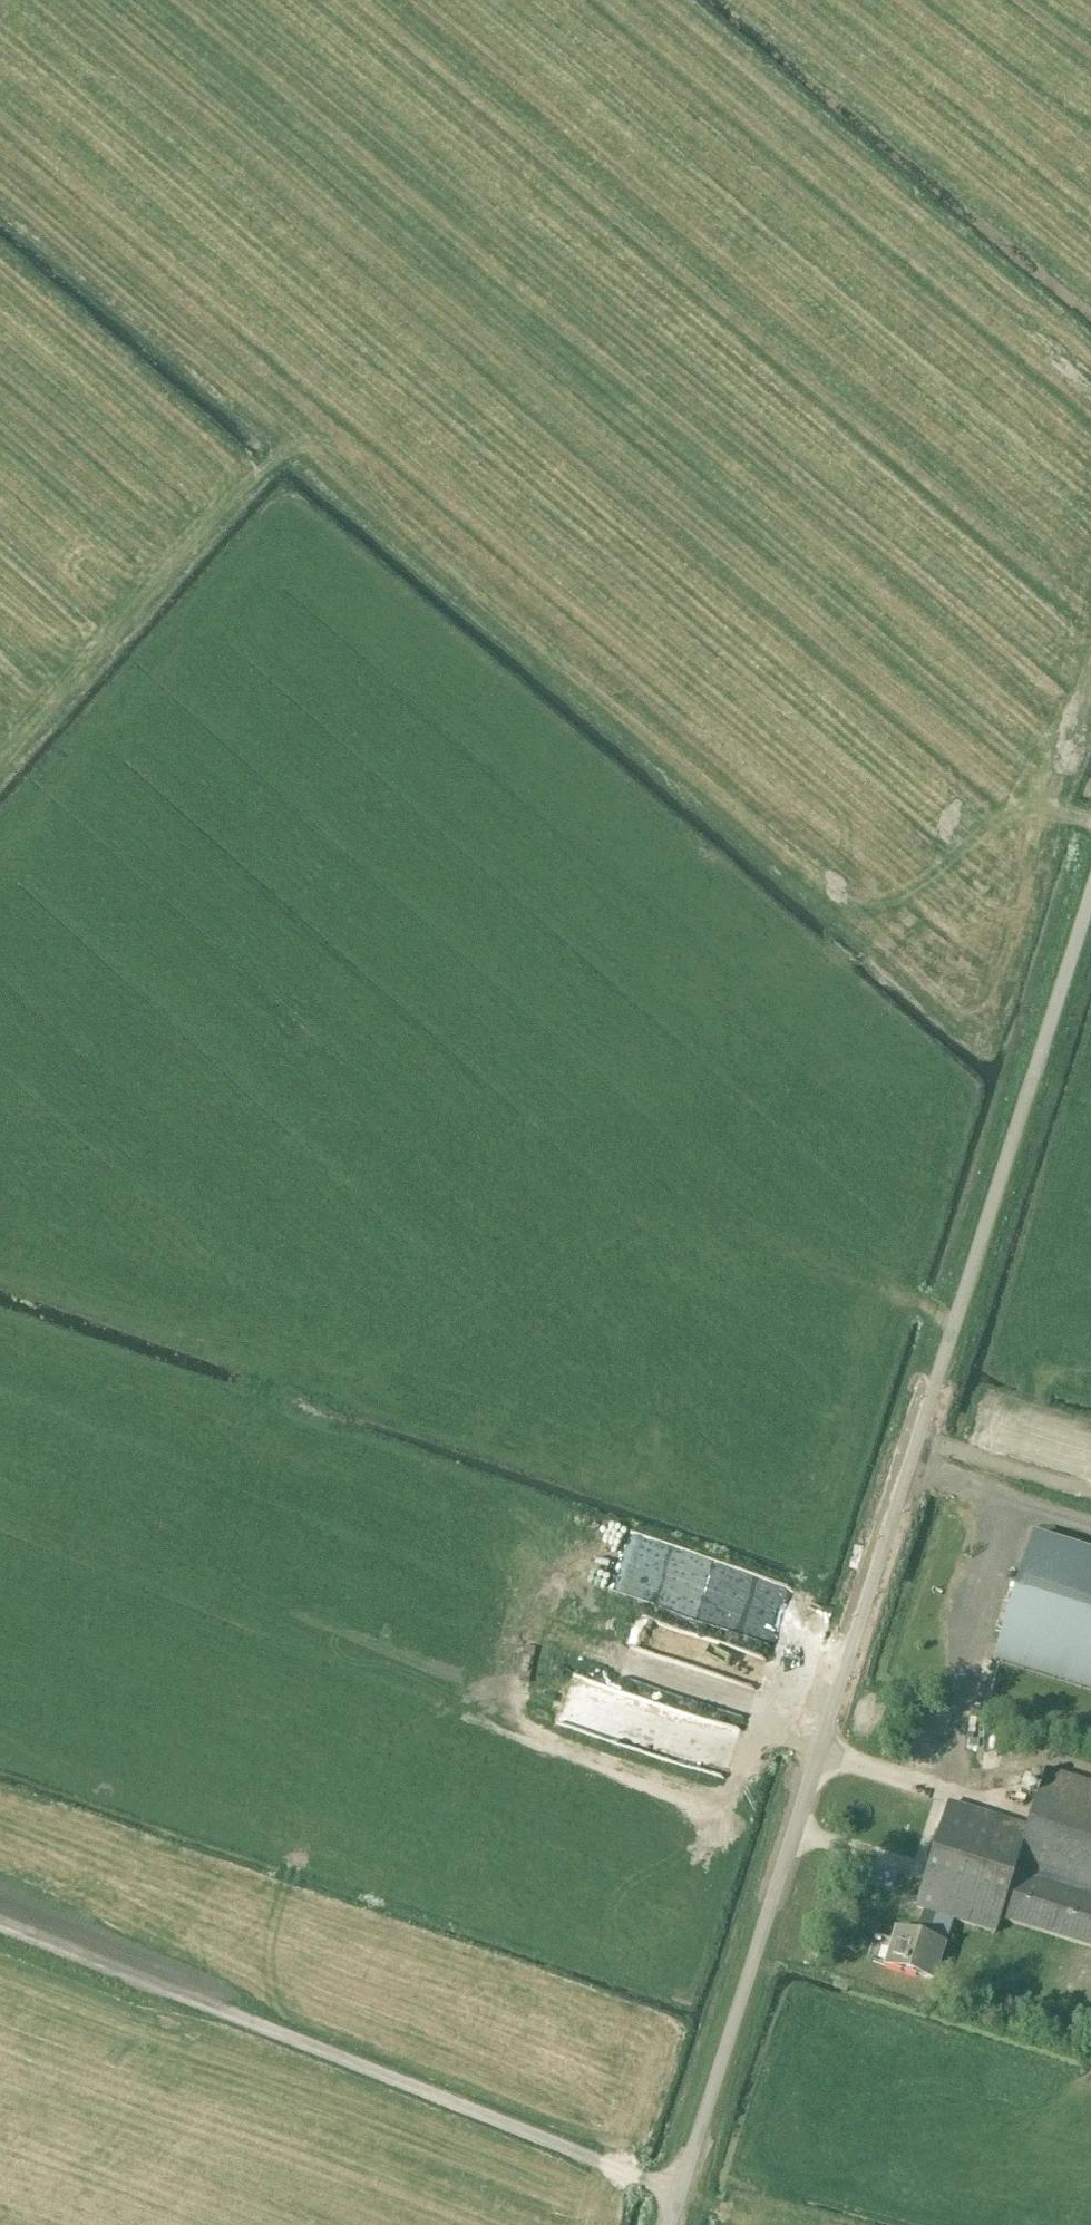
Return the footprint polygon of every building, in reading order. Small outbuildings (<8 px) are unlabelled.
[(1033,1538),(994,1660),(1090,1690),(1090,1556),(1033,1538)] [(1045,1769),(1026,1828),(948,1804),(916,1908),(923,1910),(915,1936),(895,1930),(884,1966),(933,1981),(944,1945),(928,1940),(936,1915),(995,1933),(999,1919),(1090,1948),(1090,1784),(1045,1769)]
